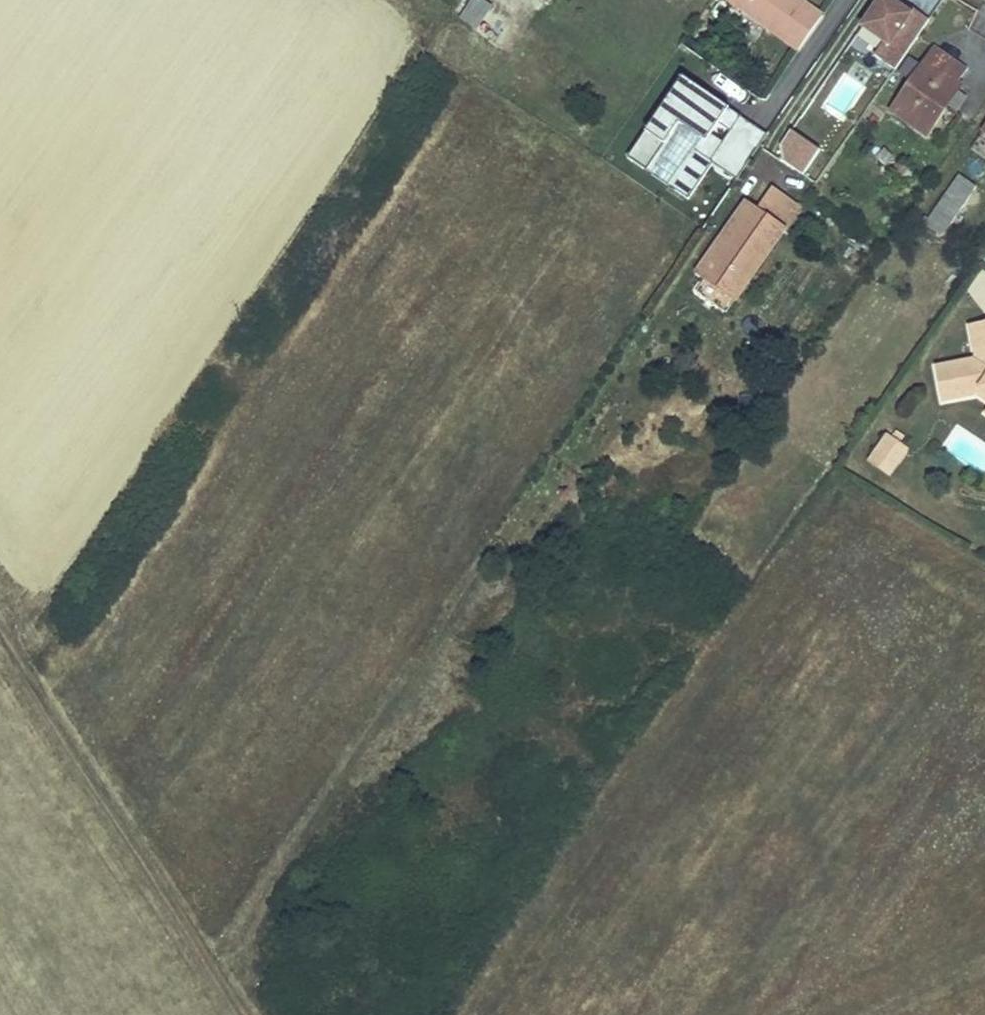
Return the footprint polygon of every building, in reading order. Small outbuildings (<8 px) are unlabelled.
[(458,21),(474,32),(466,44),(503,70),(529,33),(483,0),(473,0),(458,21)] [(729,6),(796,53),(822,17),(798,0),(733,0),(729,6)] [(917,15),(887,0),(877,0),(853,49),(899,73),(911,49),(902,45),(917,15)] [(879,117),(910,137),(934,103),(949,83),(957,71),(926,48),(879,117)] [(689,200),(743,120),(682,80),(629,160),(689,200)] [(934,103),(942,108),(956,88),(949,83),(934,103)] [(934,103),(910,137),(918,142),(942,108),(934,103)] [(715,166),(738,181),(767,136),(743,121),(715,166)] [(977,134),(984,140),(984,122),(977,134)] [(805,177),(822,154),(791,131),(774,154),(805,177)] [(873,151),(866,160),(876,167),(884,158),(873,151)] [(949,178),(917,225),(935,238),(967,190),(949,178)] [(702,277),(733,299),(795,208),(768,190),(753,211),(751,210),(735,234),(725,227),(701,260),(709,266),(702,277)] [(741,204),(725,227),(735,234),(751,210),(741,204)] [(967,322),(972,353),(942,359),(946,386),(976,381),(984,388),(984,319),(967,322)] [(891,464),(900,452),(894,447),(902,435),(907,429),(898,421),(893,428),(888,426),(871,450),(891,464)] [(894,447),(900,452),(909,440),(902,435),(894,447)]
